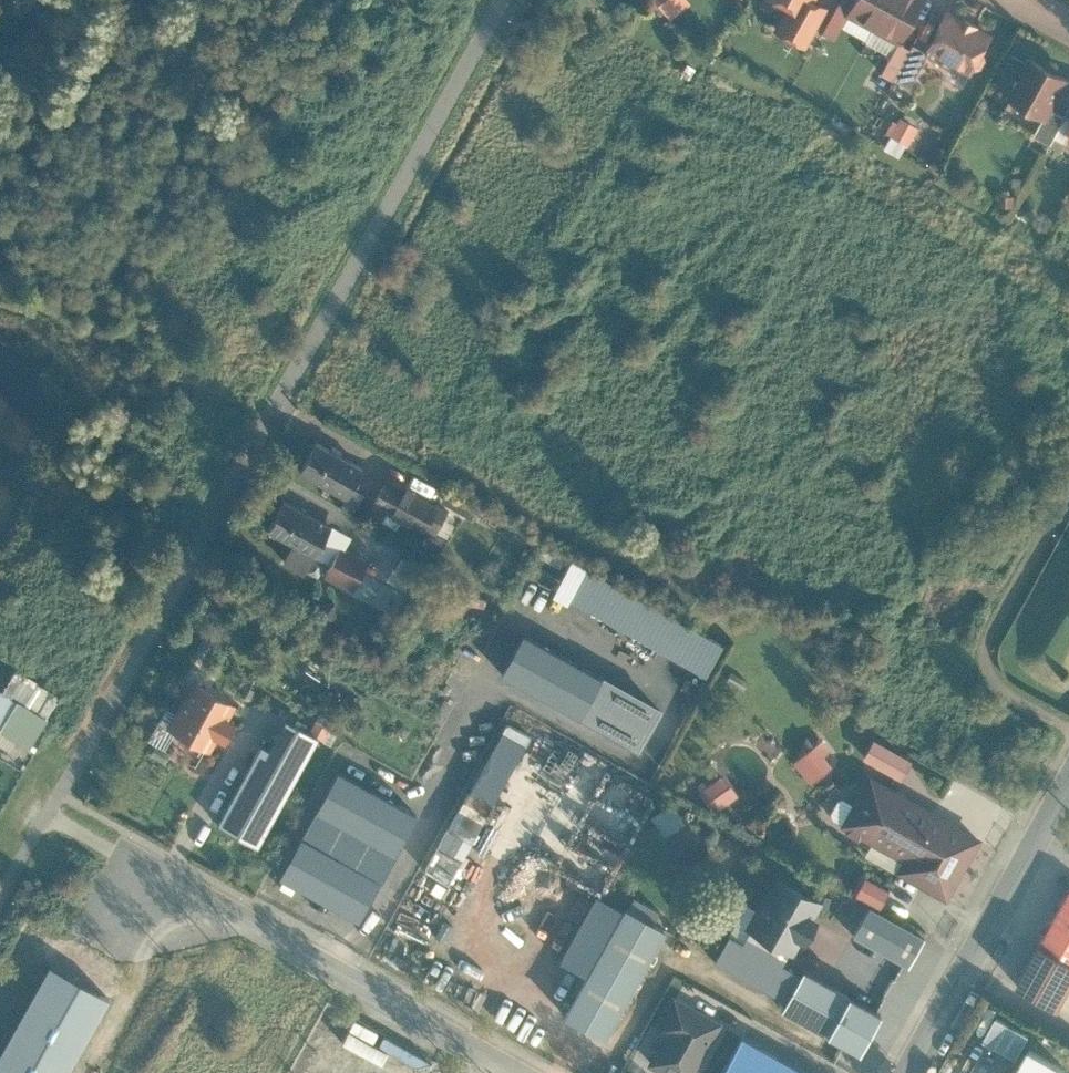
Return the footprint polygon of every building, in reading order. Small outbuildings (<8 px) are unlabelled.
[(671,16),(694,2),(693,0),(661,0),(671,16)] [(792,6),(780,30),(809,46),(829,6),(819,0),(781,0),(792,6)] [(848,12),(877,30),(894,0),(855,0),(848,12)] [(877,30),(901,43),(884,72),(896,78),(914,45),(904,40),(928,0),(894,0),(877,30)] [(916,42),(914,45),(896,78),(910,86),(931,49),(977,73),(999,32),(952,8),(928,50),(916,42)] [(1035,58),(1013,97),(1048,116),(1038,134),(1054,143),(1068,119),(1068,118),(1058,112),(1068,92),(1068,77),(1035,58)] [(375,470),(317,438),(298,471),(357,504),(375,470)] [(454,510),(394,476),(374,511),(434,546),(454,510)] [(340,526),(292,501),(273,537),(320,562),(340,526)] [(377,563),(349,548),(332,579),(360,595),(377,563)] [(500,673),(578,716),(599,677),(522,634),(500,673)] [(599,677),(578,716),(636,748),(659,706),(601,674),(599,677)] [(195,681),(170,725),(207,746),(215,731),(224,737),(233,721),(223,716),(232,701),(195,681)] [(13,688),(0,706),(0,733),(36,758),(62,723),(13,688)] [(261,742),(217,821),(257,843),(318,734),(293,721),(276,751),(261,742)] [(839,759),(821,734),(793,754),(812,779),(839,759)] [(873,737),(866,758),(907,772),(914,751),(873,737)] [(495,797),(518,757),(494,744),(471,783),(495,797)] [(597,752),(583,780),(594,786),(608,757),(597,752)] [(311,817),(280,874),(358,917),(416,812),(338,768),(316,808),(317,808),(338,820),(332,829),(311,817)] [(727,770),(709,782),(724,803),(742,792),(727,770)] [(985,839),(875,776),(844,830),(905,863),(899,872),(950,901),(985,839)] [(674,798),(654,812),(669,833),(689,818),(674,798)] [(868,872),(858,891),(883,903),(892,885),(868,872)] [(759,910),(750,926),(751,926),(789,947),(797,932),(808,914),(816,899),(777,877),(769,892),(764,894),(757,905),(758,908),(759,910)] [(1014,979),(1058,1003),(1068,983),(1068,885),(1014,979)] [(596,892),(559,958),(587,973),(564,1012),(603,1034),(664,926),(653,920),(627,906),(625,904),(623,907),(596,892)] [(868,903),(852,932),(901,959),(907,963),(924,934),(868,903)] [(729,933),(714,958),(786,998),(800,973),(781,961),(774,958),(743,940),(729,933)] [(0,1051),(0,1072),(64,1072),(108,995),(50,962),(0,1051)] [(786,998),(781,1006),(858,1050),(880,1011),(803,968),(800,973),(786,998)] [(651,1060),(673,1072),(688,1072),(717,1021),(674,997),(658,1026),(667,1031),(651,1060)] [(1018,1054),(1031,1030),(995,1011),(982,1035),(1018,1054)] [(654,1026),(639,1051),(649,1057),(664,1032),(654,1026)] [(751,1043),(735,1072),(808,1072),(751,1043)] [(1067,1067),(1029,1046),(1014,1072),(1064,1072),(1067,1067)]
